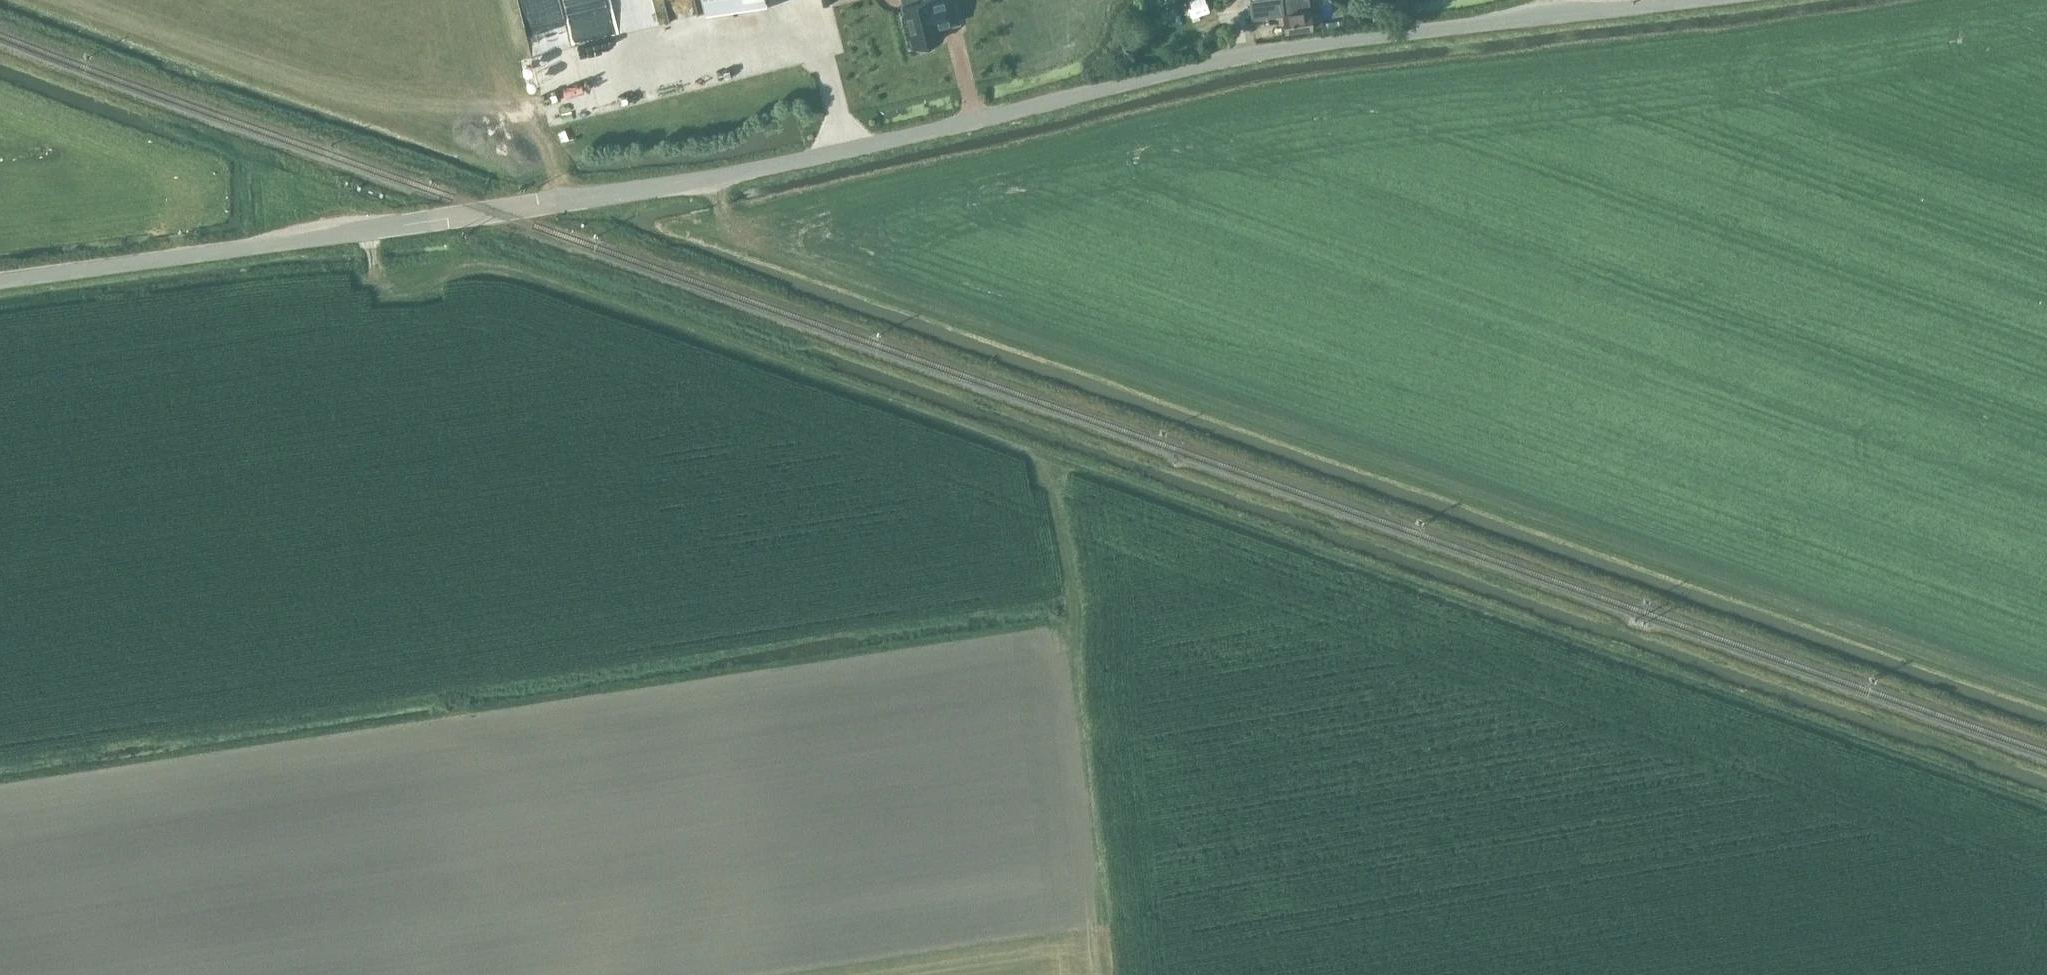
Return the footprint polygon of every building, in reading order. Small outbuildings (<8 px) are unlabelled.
[(528,49),(566,40),(557,0),(516,0),(528,49)] [(611,35),(607,0),(565,0),(570,40),(611,35)] [(614,31),(652,23),(648,0),(607,0),(614,31)] [(710,13),(762,0),(707,0),(710,13)] [(902,6),(913,47),(916,46),(916,49),(919,50),(931,47),(932,45),(931,42),(942,39),(939,28),(959,23),(953,0),(924,0),(922,1),(922,0),(901,0),(902,6)] [(1252,17),(1284,13),(1287,33),(1312,30),(1312,29),(1323,27),(1323,23),(1321,11),(1310,12),(1309,7),(1309,0),(1286,0),(1283,0),(1251,0),(1252,17)] [(1333,12),(1338,6),(1332,0),(1321,0),(1333,12)] [(1374,25),(1386,24),(1385,16),(1373,17),(1374,25)] [(1324,29),(1344,27),(1343,20),(1323,23),(1323,27),(1324,29)]
